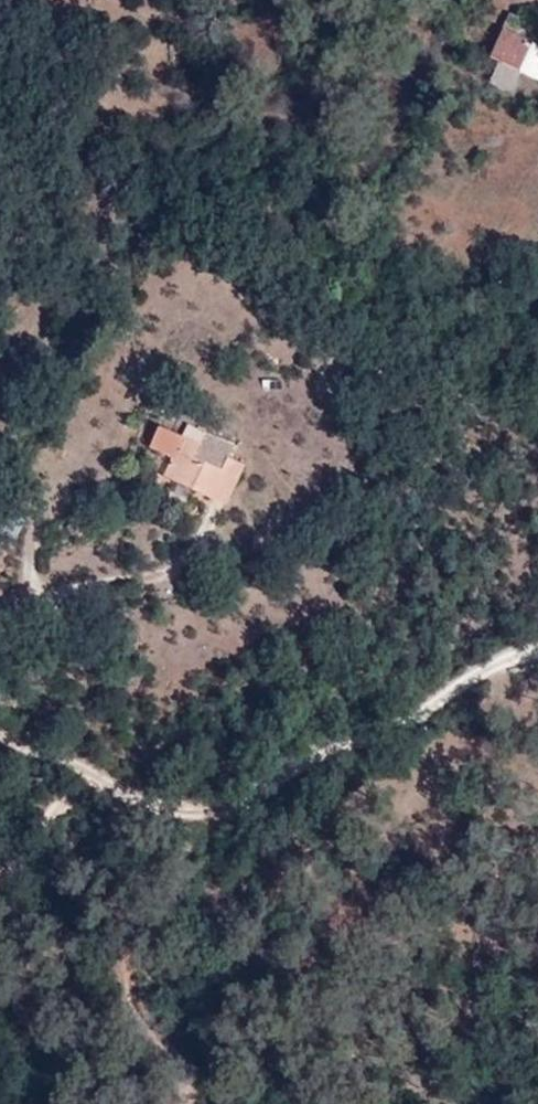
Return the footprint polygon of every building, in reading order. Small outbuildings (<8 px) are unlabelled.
[(509,70),(535,78),(537,69),(537,48),(497,33),(504,10),(497,7),(481,52),(488,55),(510,63),(509,70)] [(502,91),(509,70),(510,63),(488,55),(479,83),(502,91)] [(517,93),(537,99),(537,82),(522,77),(517,93)] [(151,478),(154,480),(194,463),(192,462),(166,449),(171,440),(148,428),(138,446),(161,459),(151,478)] [(177,429),(171,440),(166,449),(192,462),(201,441),(177,429)] [(218,476),(182,494),(211,508),(230,468),(217,462),(222,451),(201,441),(192,462),(194,463),(218,476)] [(154,480),(182,494),(218,476),(194,463),(154,480)]
